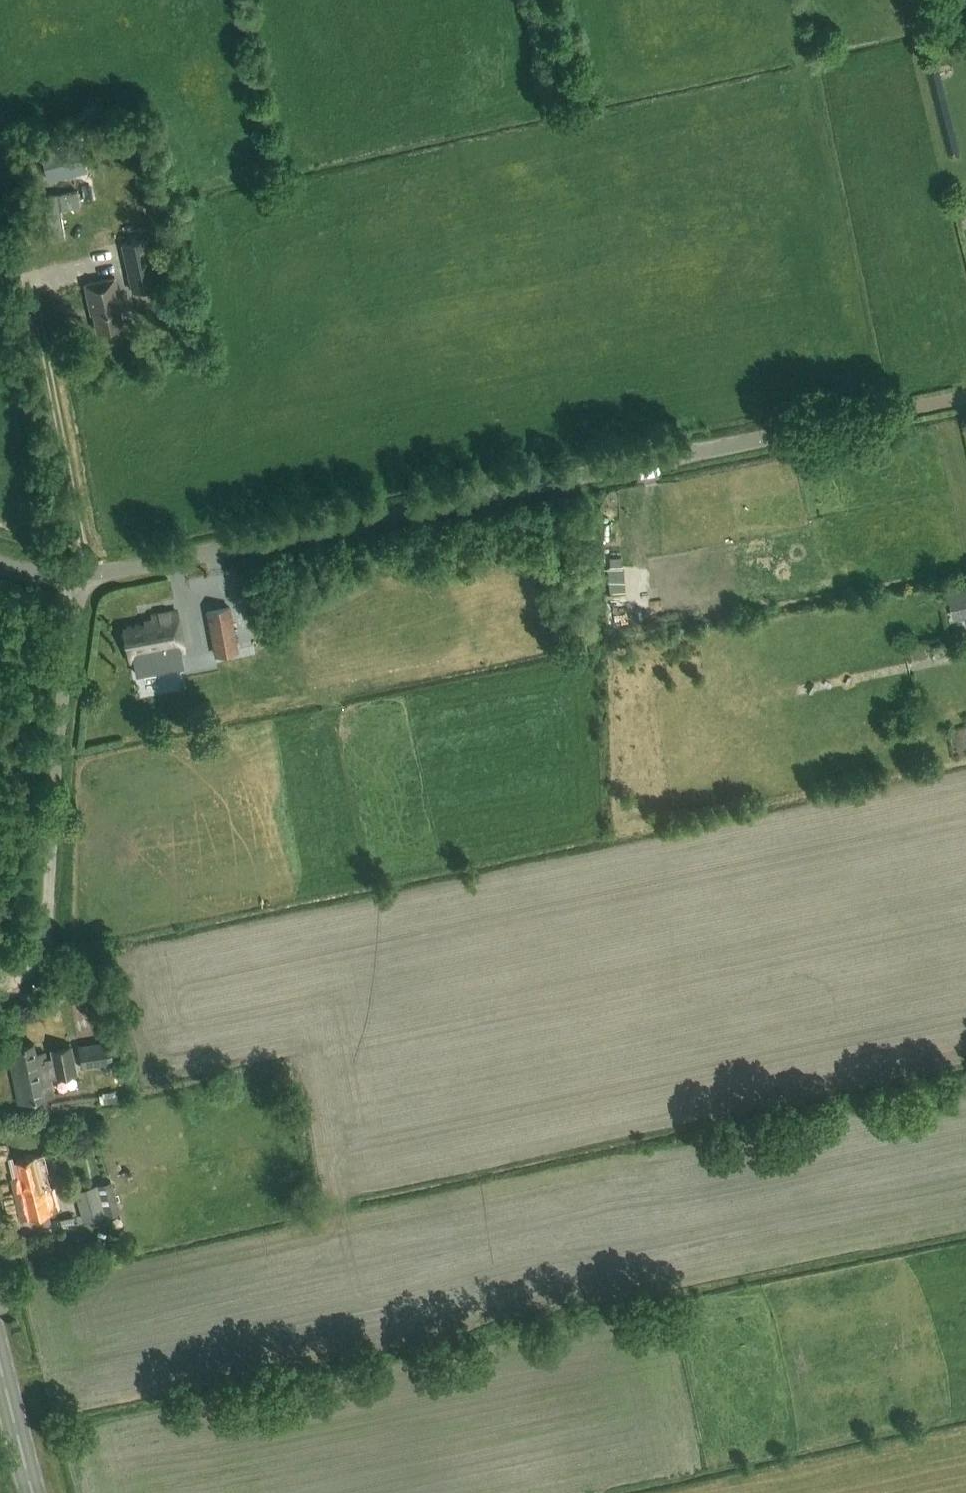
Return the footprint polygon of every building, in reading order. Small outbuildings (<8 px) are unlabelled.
[(39,149),(46,181),(86,171),(79,140),(39,149)] [(61,193),(44,195),(47,216),(50,238),(57,237),(64,236),(62,222),(60,208),(70,207),(79,205),(78,198),(77,190),(61,193)] [(145,239),(122,244),(132,292),(155,287),(145,239)] [(96,332),(123,326),(119,310),(121,309),(114,278),(84,285),(89,309),(91,308),(96,332)] [(954,620),(965,617),(965,587),(948,591),(954,620)] [(213,656),(236,651),(227,606),(204,610),(213,656)] [(183,651),(176,610),(151,615),(152,619),(145,621),(146,625),(124,630),(130,661),(183,651)] [(110,1041),(79,1046),(81,1066),(113,1062),(110,1041)] [(47,1061),(45,1052),(35,1054),(33,1043),(14,1047),(16,1055),(9,1057),(18,1102),(54,1095),(50,1077),(76,1072),(71,1046),(52,1050),(54,1060),(47,1061)] [(14,1162),(18,1179),(11,1181),(20,1220),(56,1212),(47,1176),(44,1177),(43,1173),(49,1172),(44,1155),(14,1162)] [(121,1211),(112,1180),(75,1190),(83,1221),(121,1211)]
